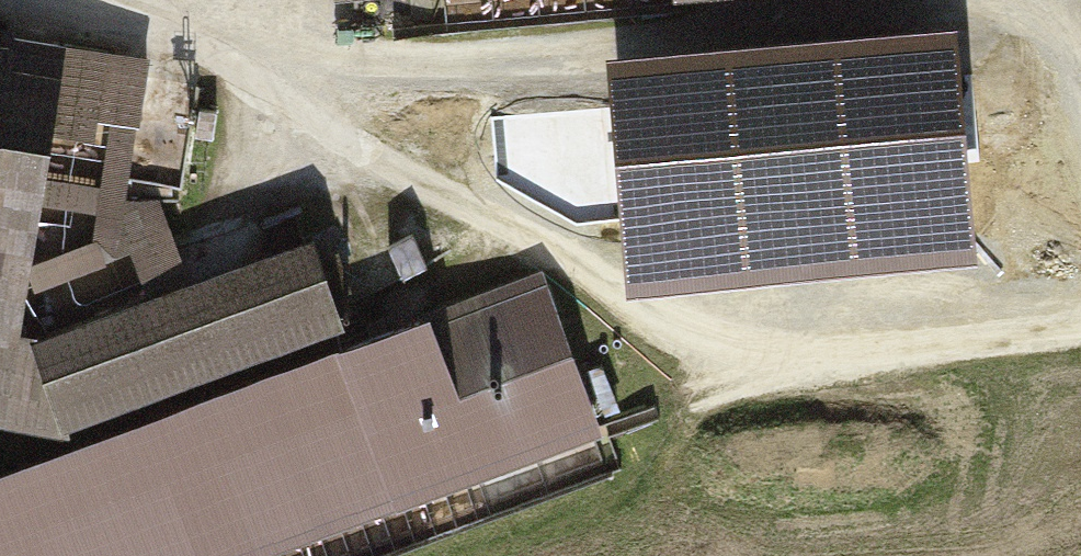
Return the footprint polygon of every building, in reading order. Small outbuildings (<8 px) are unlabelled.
[(0,62),(0,437),(59,446),(334,340),(297,244),(179,289),(149,211),(115,206),(134,82),(0,62)] [(0,468),(0,555),(373,555),(603,471),(529,272),(0,468)]
